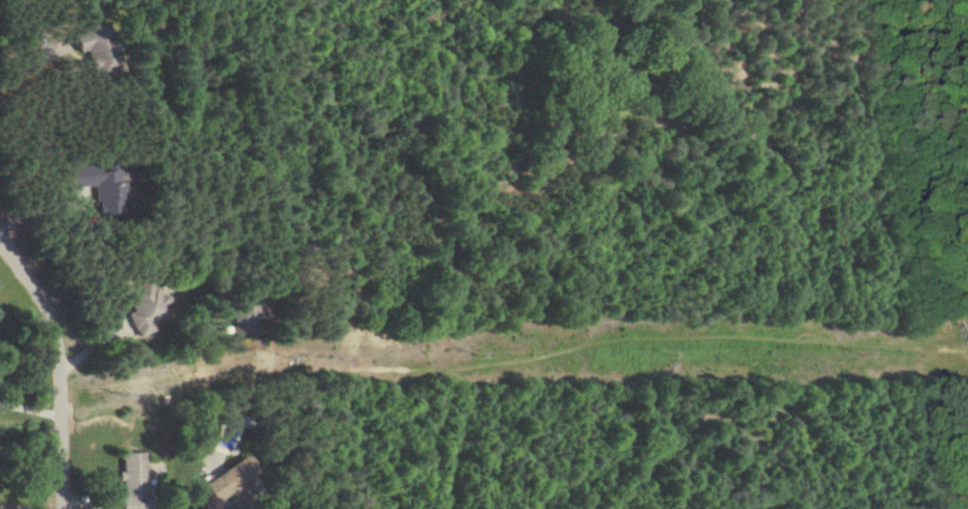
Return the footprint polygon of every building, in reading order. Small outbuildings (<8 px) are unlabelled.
[(74,53),(84,51),(89,75),(111,70),(101,26),(70,33),(74,53)] [(63,167),(64,187),(91,186),(92,203),(95,202),(96,213),(120,212),(118,171),(94,172),(93,166),(63,167)] [(153,330),(148,317),(170,308),(164,293),(155,297),(148,281),(123,292),(131,311),(125,313),(135,337),(153,330)] [(232,306),(232,334),(257,334),(256,305),(232,306)] [(141,452),(119,453),(120,472),(115,472),(115,481),(119,480),(119,491),(114,491),(115,508),(143,508),(141,452)] [(198,481),(210,503),(243,486),(240,480),(251,474),(242,458),(198,481)]
